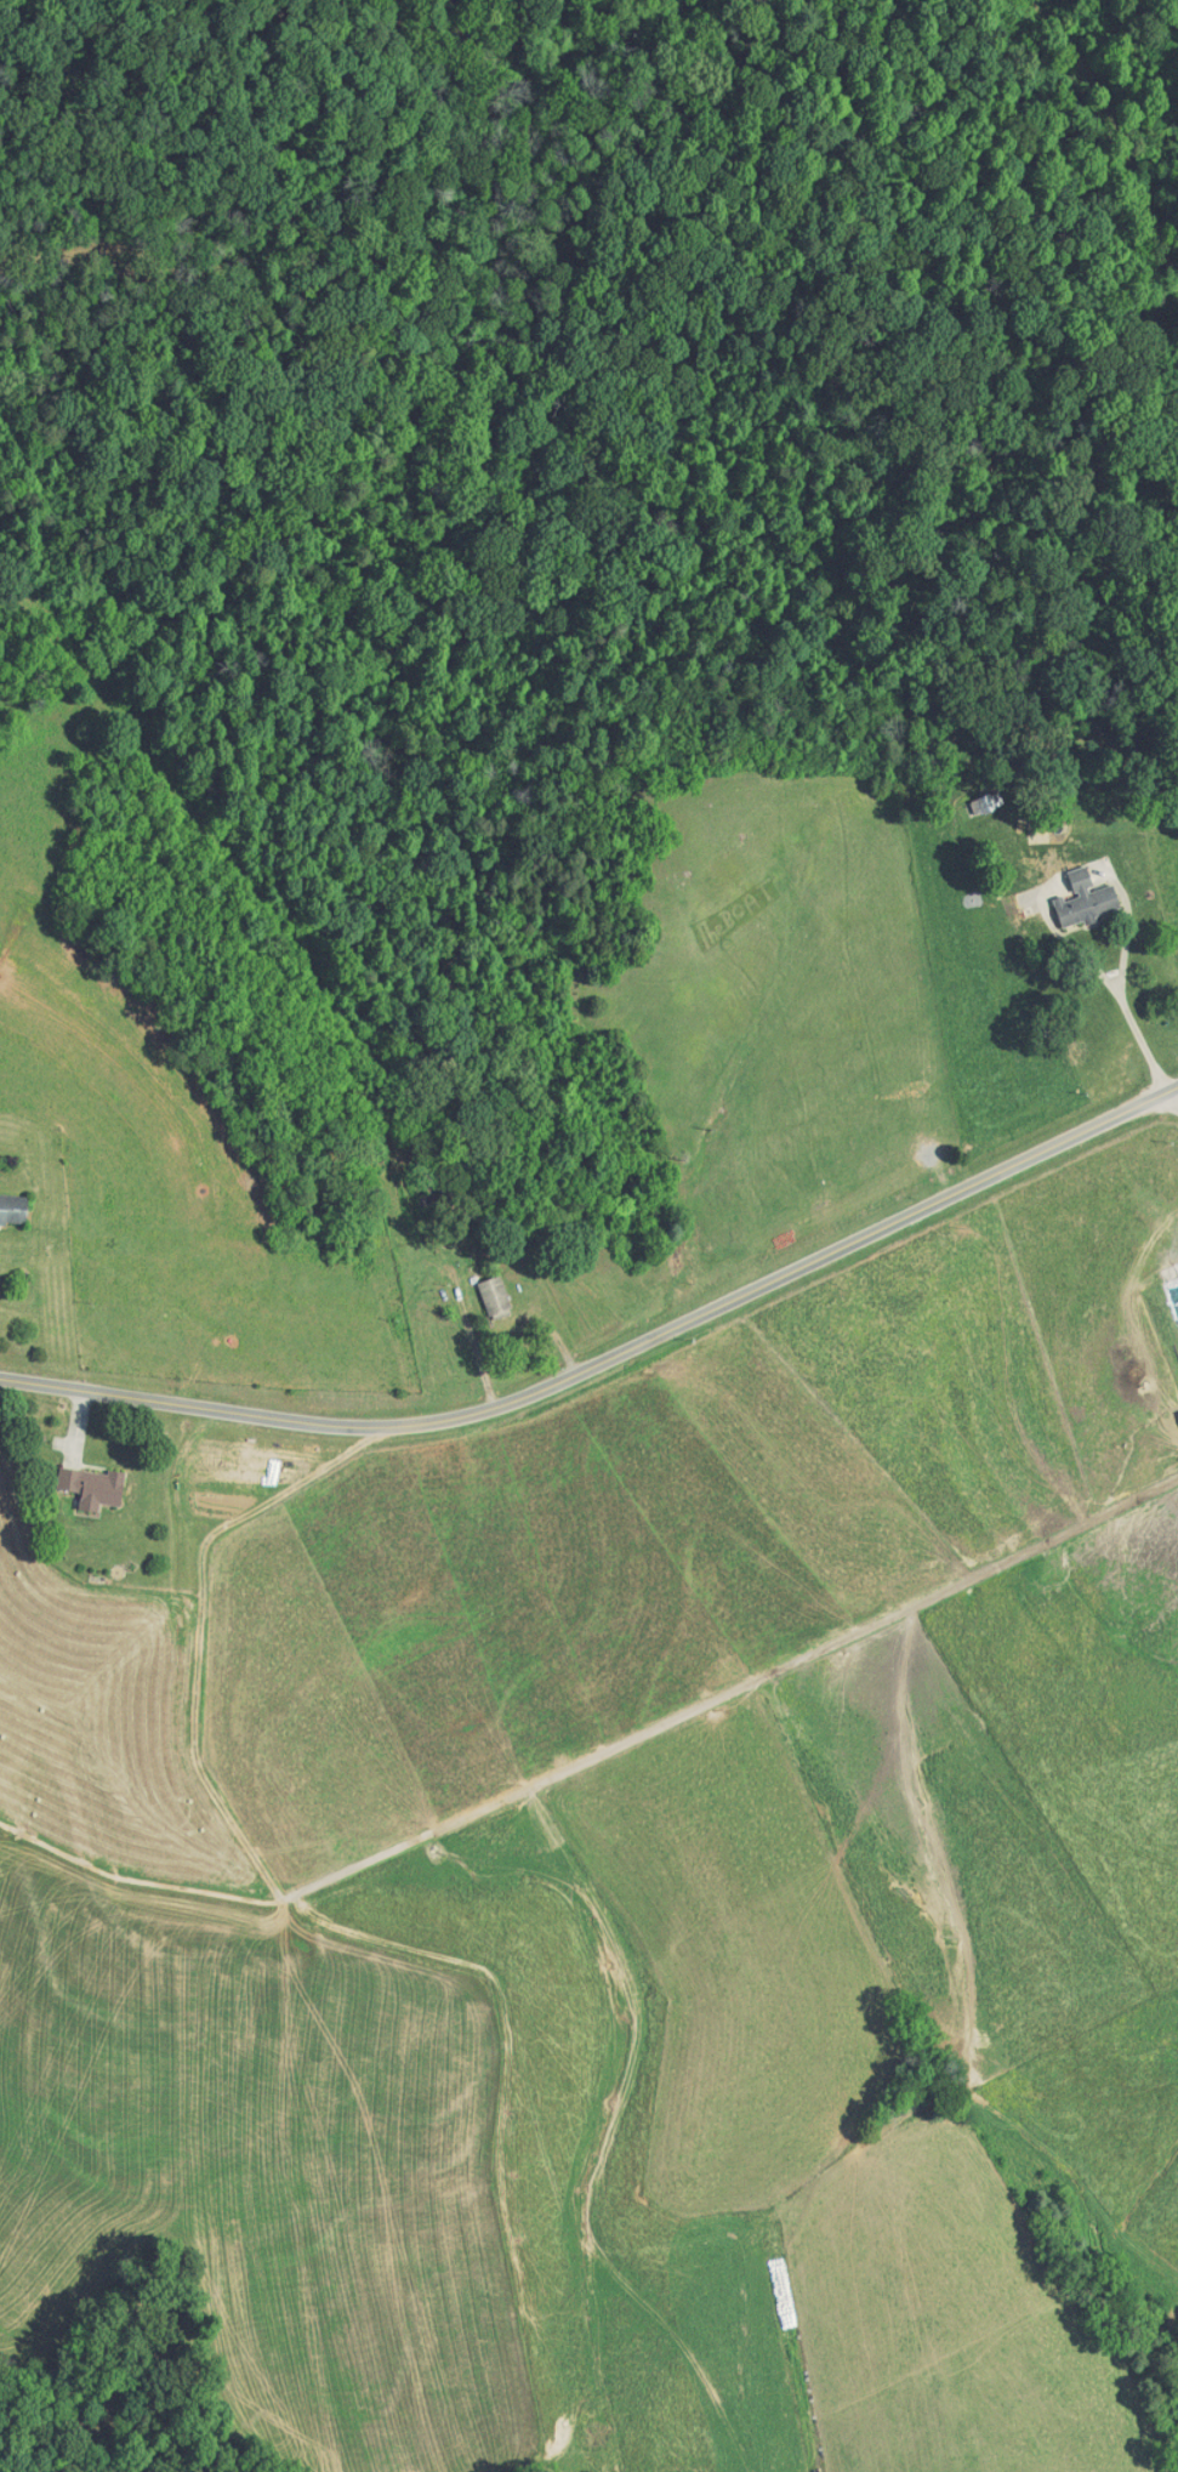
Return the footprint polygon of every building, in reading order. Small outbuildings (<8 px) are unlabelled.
[(1120,910),(1112,883),(1094,888),(1086,865),(1067,870),(1075,896),(1064,900),(1063,895),(1051,898),(1060,928),(1120,910)] [(4,1222),(4,1220),(23,1222),(27,1195),(0,1192),(0,1222),(4,1222)] [(512,1308),(499,1272),(476,1281),(489,1316),(512,1308)] [(124,1470),(107,1467),(106,1472),(58,1465),(55,1487),(80,1491),(77,1508),(97,1511),(98,1502),(119,1505),(124,1470)]
